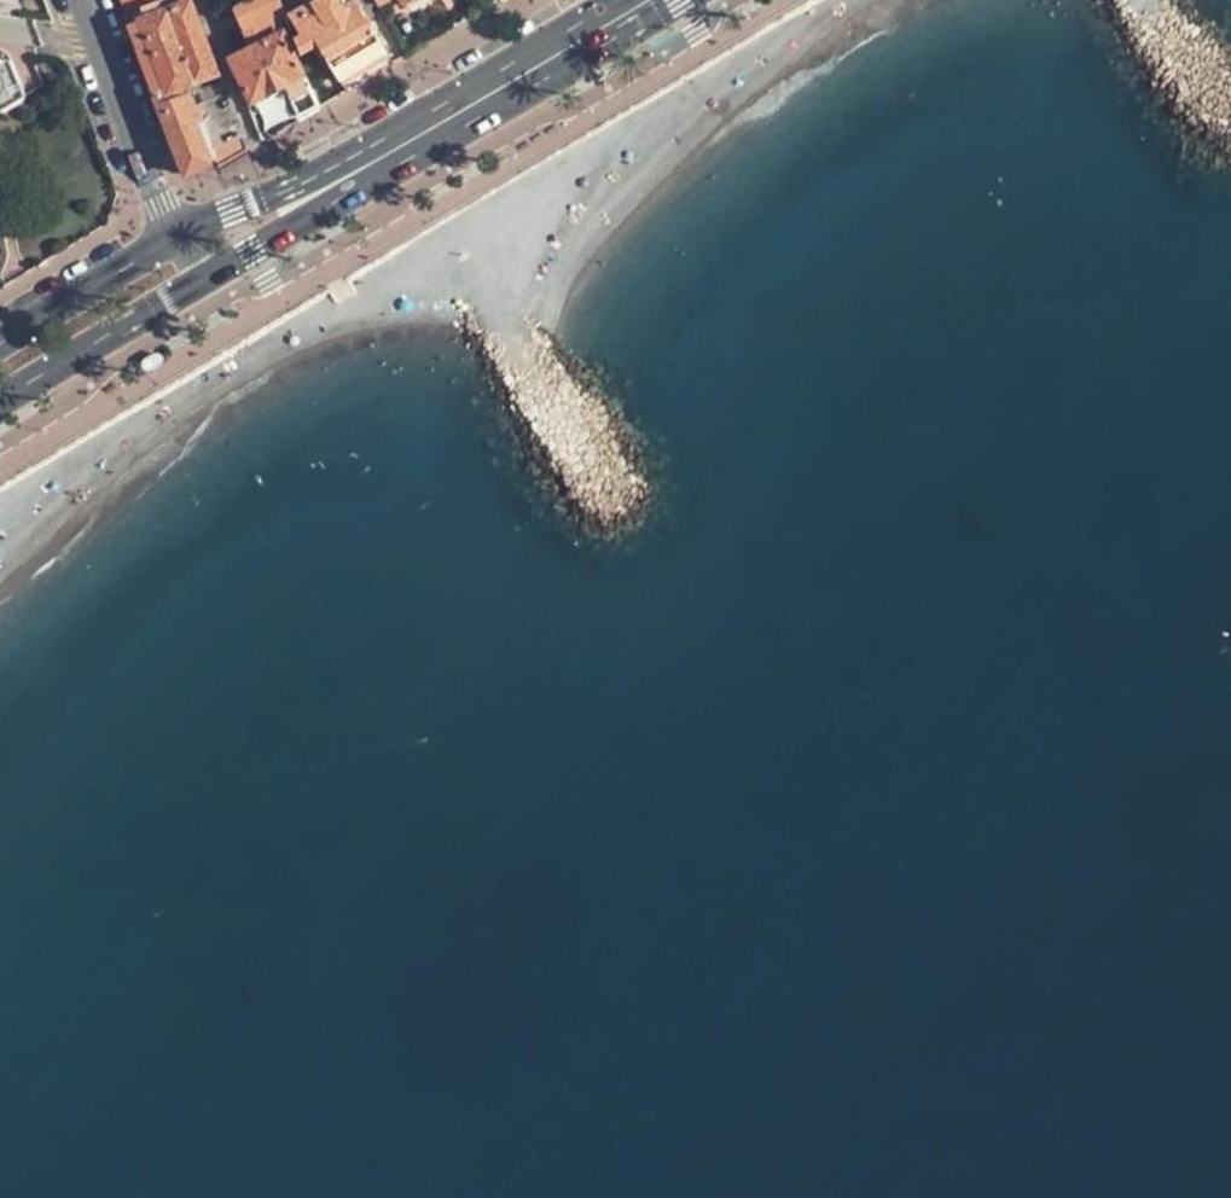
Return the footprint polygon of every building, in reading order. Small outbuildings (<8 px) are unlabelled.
[(126,13),(155,2),(154,0),(121,0),(126,13)] [(191,0),(181,0),(160,8),(167,27),(173,25),(195,82),(219,74),(191,0)] [(301,56),(294,38),(286,18),(280,0),(251,0),(233,8),(250,48),(230,58),(251,104),(288,86),(299,114),(318,104),(301,56)] [(292,15),(302,33),(294,38),(301,56),(323,44),(344,80),(386,54),(357,0),(317,0),(292,15)] [(146,42),(165,93),(183,86),(195,82),(173,25),(167,27),(160,8),(137,17),(138,19),(146,42)] [(138,19),(129,23),(138,45),(146,42),(138,19)] [(30,99),(14,62),(0,60),(0,117),(30,99)] [(222,82),(187,96),(214,165),(216,169),(247,150),(222,82)] [(214,165),(187,96),(183,86),(165,93),(157,96),(187,178),(214,165)] [(190,184),(216,169),(214,165),(187,178),(190,184)]
